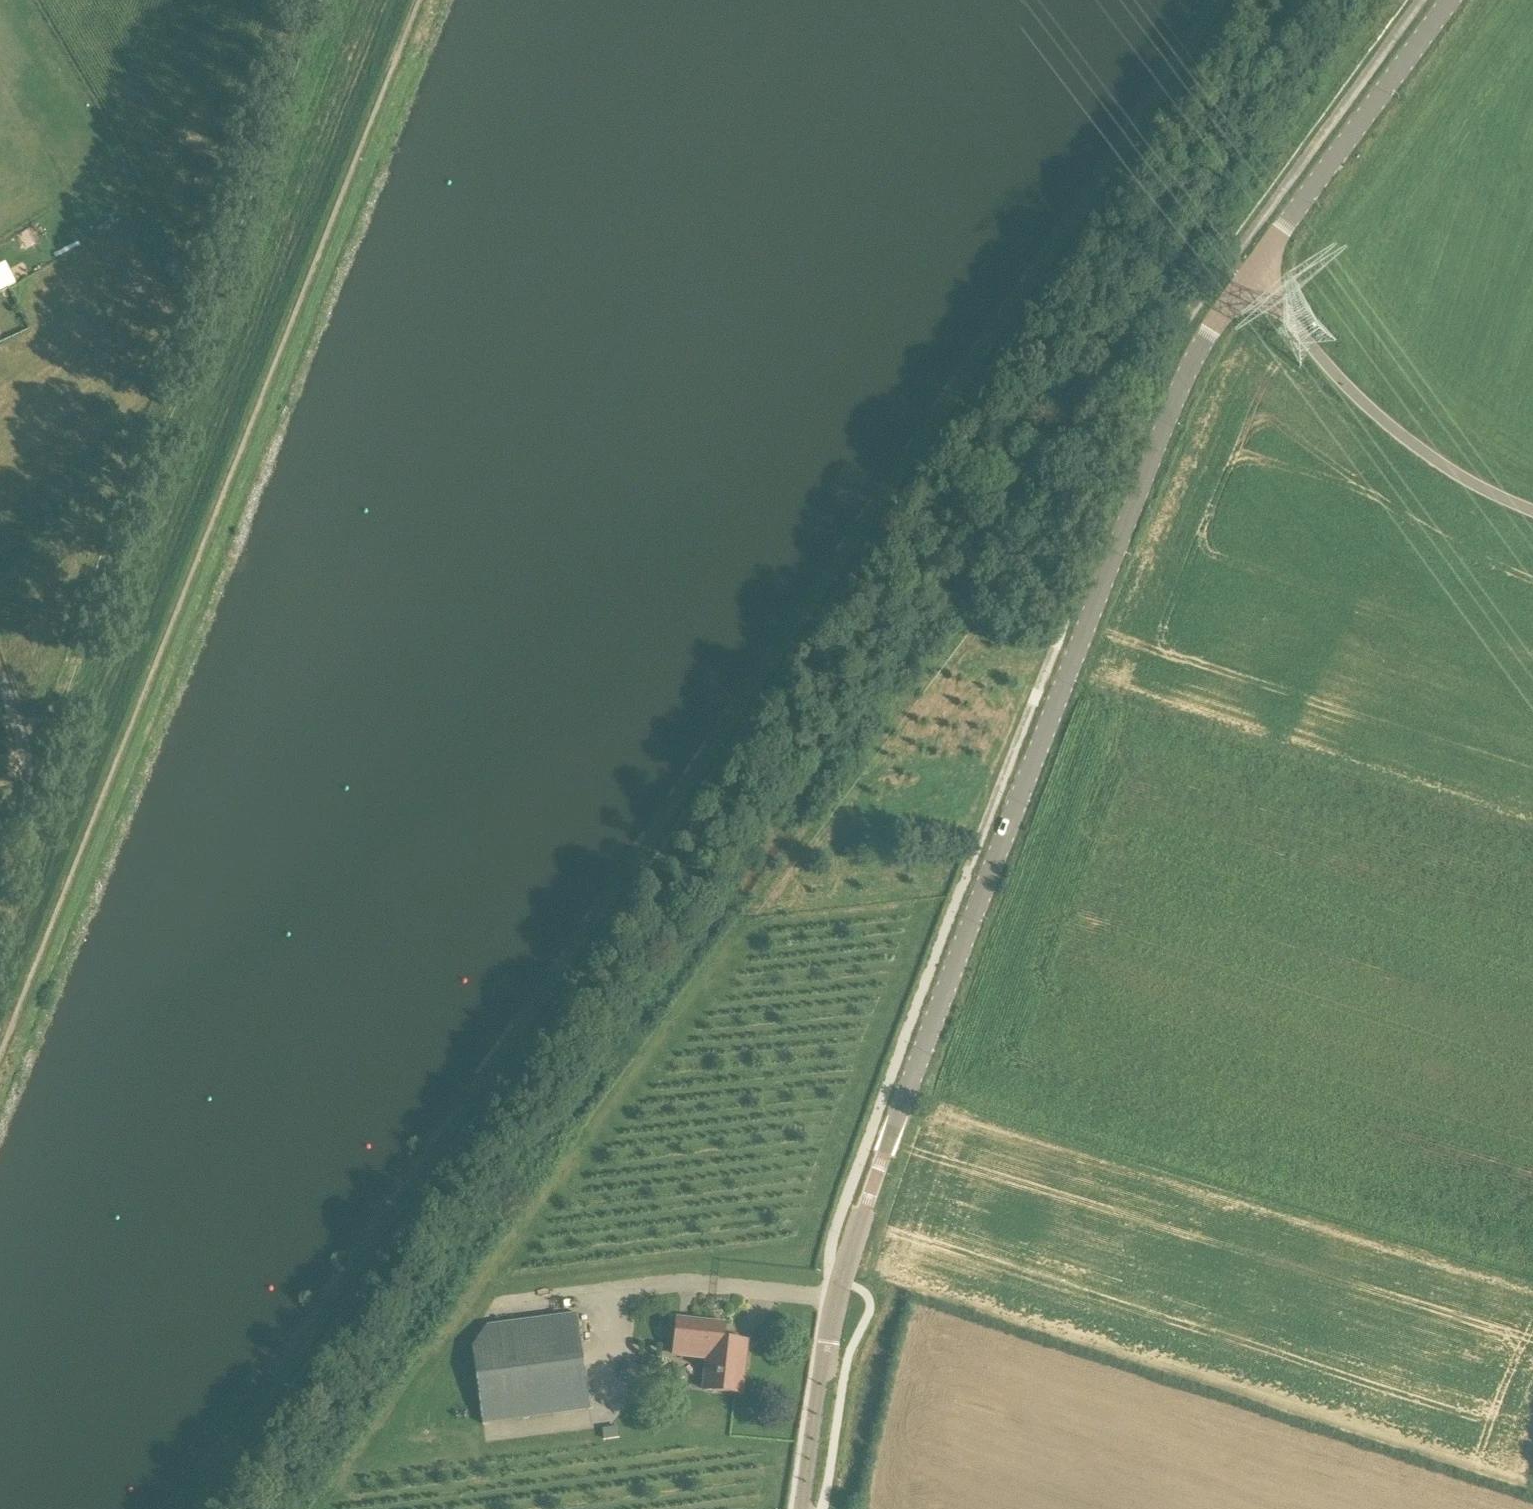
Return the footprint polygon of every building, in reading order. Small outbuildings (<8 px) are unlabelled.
[(29,228),(17,235),(25,247),(36,240),(29,228)] [(576,1313),(486,1325),(472,1346),(482,1424),(589,1410),(576,1313)] [(747,1342),(715,1339),(716,1324),(678,1321),(674,1355),(707,1359),(704,1390),(735,1393),(739,1362),(744,1363),(747,1342)]
